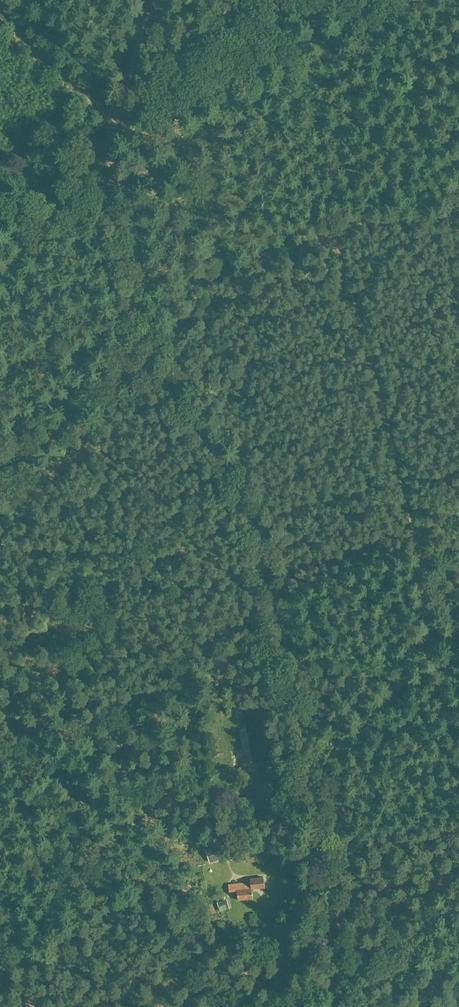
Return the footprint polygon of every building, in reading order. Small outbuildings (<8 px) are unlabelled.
[(205,849),(207,856),(217,853),(215,846),(205,849)] [(227,868),(222,856),(213,860),(218,871),(227,868)] [(229,892),(237,891),(238,900),(253,899),(252,889),(265,888),(264,878),(250,879),(250,882),(228,885),(229,892)]
